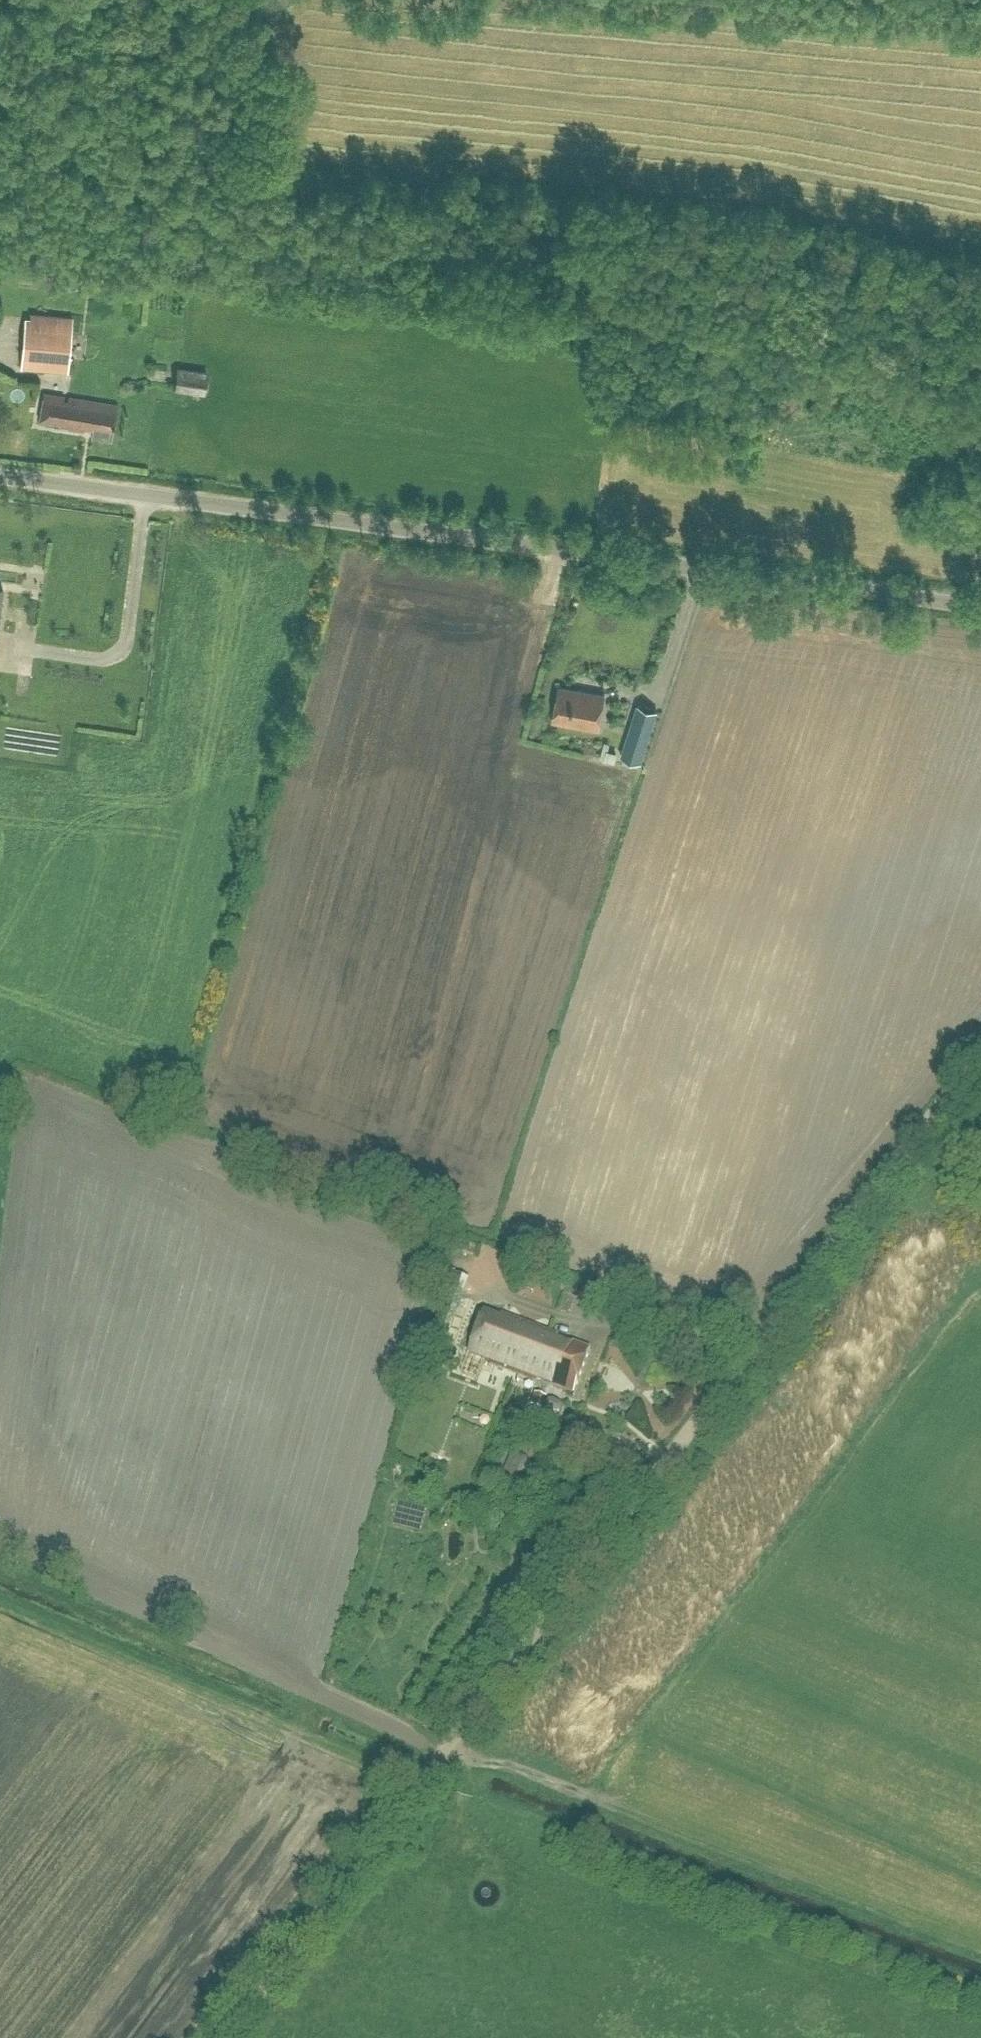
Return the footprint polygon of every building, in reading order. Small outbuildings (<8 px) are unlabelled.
[(72,320),(24,315),(19,364),(67,369),(72,320)] [(198,388),(200,371),(180,368),(177,385),(198,388)] [(116,402),(68,394),(67,398),(63,398),(64,394),(42,390),(38,418),(58,421),(57,425),(83,429),(84,426),(92,427),(91,433),(111,436),(116,402)] [(605,693),(559,685),(553,720),(598,728),(605,693)] [(657,709),(638,703),(621,755),(640,761),(657,709)] [(477,1268),(472,1281),(486,1287),(492,1274),(477,1268)] [(439,1364),(464,1296),(457,1291),(461,1274),(450,1271),(445,1287),(422,1358),(439,1364)] [(590,1351),(556,1339),(557,1336),(502,1316),(501,1318),(485,1312),(469,1357),(485,1362),(484,1365),(535,1384),(536,1382),(574,1395),(590,1351)] [(669,1390),(662,1406),(682,1414),(688,1397),(669,1390)] [(542,1412),(546,1399),(536,1395),(530,1408),(542,1412)]
